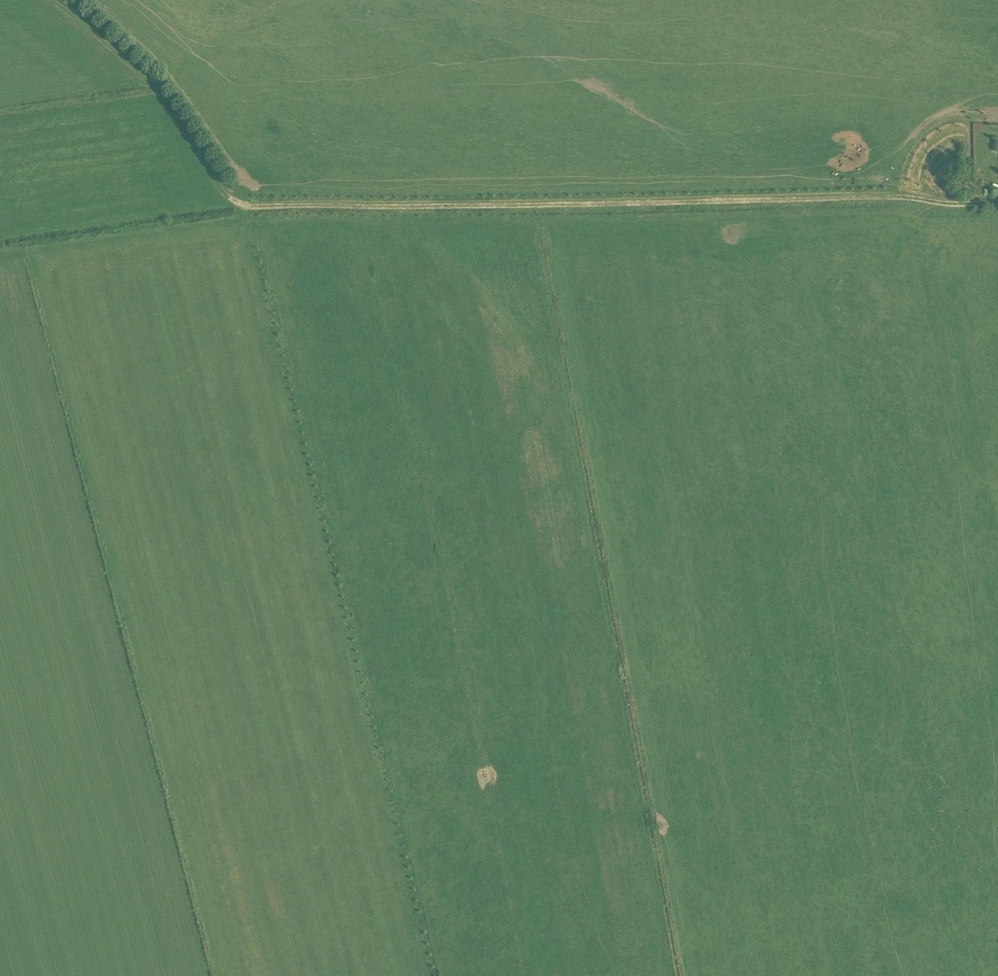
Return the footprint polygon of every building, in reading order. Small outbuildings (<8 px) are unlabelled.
[(949,156),(939,164),(945,171),(955,163),(949,156)]
